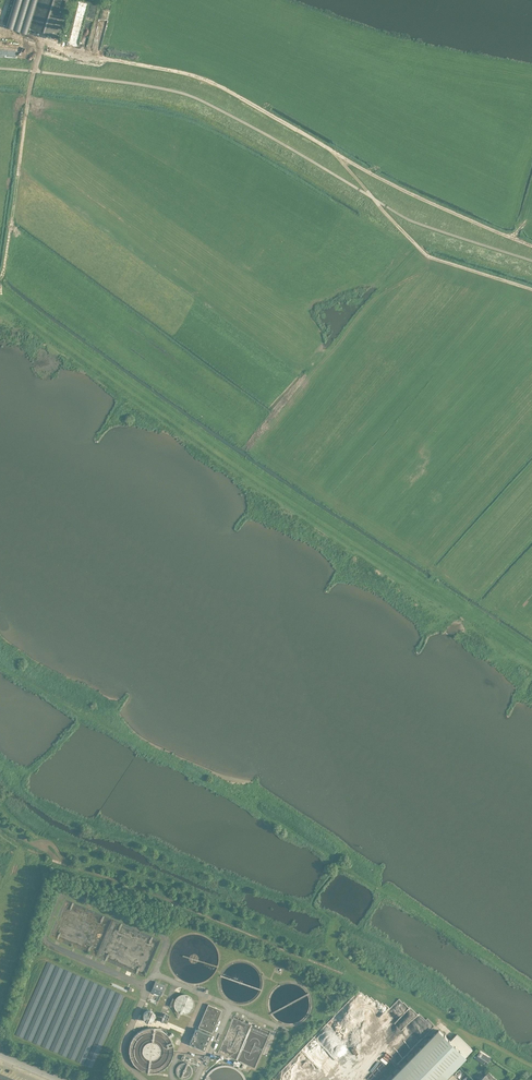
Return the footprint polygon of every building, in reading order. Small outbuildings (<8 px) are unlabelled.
[(38,0),(13,0),(5,26),(27,33),(28,27),(29,28),(38,0)] [(29,28),(56,36),(67,0),(38,0),(29,28)] [(151,991),(160,995),(164,985),(155,981),(151,991)] [(368,993),(357,1005),(363,1011),(366,1007),(369,1010),(373,1006),(372,1005),(378,999),(373,994),(372,996),(368,993)] [(207,1005),(204,1012),(197,1028),(195,1027),(189,1042),(202,1048),(208,1033),(210,1034),(221,1009),(208,1003),(207,1005)] [(370,1024),(363,1018),(361,1020),(368,1026),(370,1024)] [(319,1029),(314,1032),(319,1038),(324,1034),(319,1029)] [(461,1061),(462,1060),(462,1059),(466,1055),(461,1050),(460,1048),(459,1049),(456,1046),(456,1045),(455,1044),(450,1040),(451,1039),(449,1038),(449,1039),(445,1035),(446,1035),(445,1034),(444,1034),(439,1029),(435,1033),(434,1032),(433,1034),(434,1034),(430,1038),(430,1037),(429,1038),(429,1039),(426,1042),(425,1042),(424,1043),(425,1044),(421,1047),(420,1047),(419,1048),(420,1048),(417,1052),(416,1051),(415,1052),(415,1053),(389,1079),(442,1079),(443,1079),(444,1079),(443,1078),(447,1075),(449,1074),(448,1073),(451,1070),(452,1071),(453,1069),(456,1065),(457,1066),(458,1065),(457,1064),(461,1061)] [(475,1057),(486,1064),(491,1057),(480,1050),(475,1057)]
